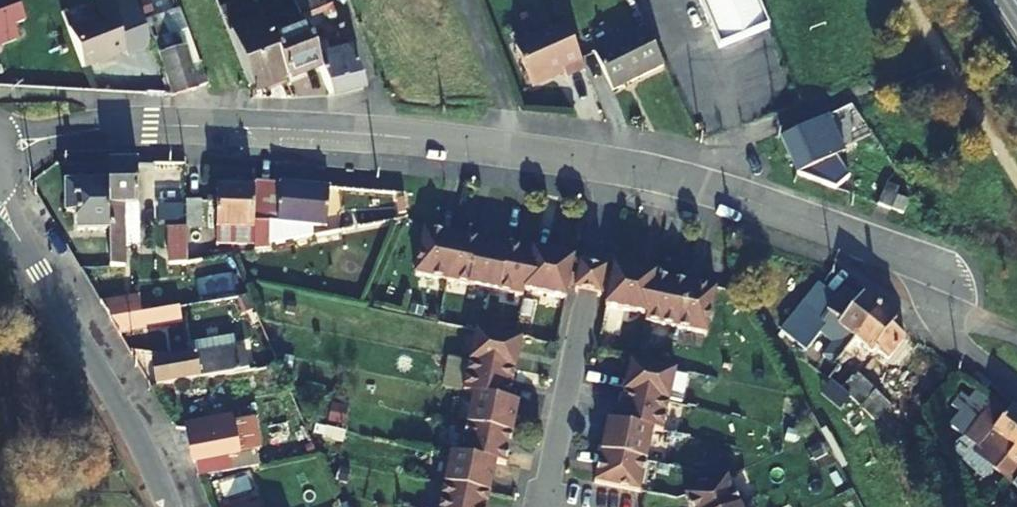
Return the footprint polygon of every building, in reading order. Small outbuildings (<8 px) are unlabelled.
[(11,0),(0,0),(0,46),(18,39),(13,25),(25,20),(19,4),(13,5),(11,0)] [(302,21),(320,66),(331,96),(363,87),(364,87),(335,1),(330,3),(320,7),(317,0),(316,0),(296,7),(302,21)] [(772,30),(759,0),(697,0),(720,53),(772,30)] [(151,40),(170,94),(207,83),(200,62),(180,9),(141,23),(145,32),(151,40)] [(68,28),(83,67),(125,51),(110,12),(68,28)] [(285,79),(269,34),(262,15),(229,26),(249,82),(252,90),(285,79)] [(302,21),(269,34),(285,79),(320,66),(302,21)] [(586,75),(567,31),(516,53),(534,93),(553,84),(552,83),(553,82),(565,77),(567,83),(586,75)] [(613,97),(665,73),(647,35),(596,60),(613,97)] [(854,129),(864,123),(852,106),(840,112),(854,129)] [(795,176),(832,190),(848,181),(836,158),(843,155),(837,144),(848,140),(837,113),(779,139),(795,176)] [(109,271),(124,270),(124,205),(138,204),(138,165),(138,163),(108,163),(108,183),(108,232),(109,268),(109,271)] [(108,232),(108,183),(64,184),(65,215),(75,215),(76,232),(108,232)] [(329,189),(281,185),(278,225),(270,225),(273,184),(253,183),(253,194),(254,249),(254,252),(269,252),(269,245),(312,237),(312,228),(325,227),(329,189)] [(885,186),(877,207),(891,212),(898,191),(885,186)] [(254,249),(253,194),(217,194),(217,248),(254,249)] [(185,205),(186,231),(187,263),(201,263),(200,206),(185,205)] [(424,230),(415,276),(522,298),(524,292),(565,300),(568,289),(572,268),(574,259),(532,250),(532,253),(507,248),(507,252),(478,246),(479,242),(424,230)] [(187,263),(186,231),(169,233),(169,270),(187,269),(187,267),(187,263)] [(645,323),(707,336),(716,290),(655,278),(655,275),(613,267),(612,276),(607,298),(605,308),(647,317),(645,323)] [(572,268),(568,289),(575,291),(575,293),(599,298),(600,296),(607,298),(612,276),(604,275),(604,273),(580,268),(579,270),(572,268)] [(877,307),(859,292),(852,300),(841,290),(826,309),(814,299),(802,314),(800,313),(787,328),(798,337),(796,339),(811,353),(794,377),(809,390),(818,380),(877,307)] [(108,319),(141,314),(138,298),(100,304),(108,319)] [(861,415),(872,423),(887,402),(874,391),(865,383),(859,390),(845,378),(870,349),(874,351),(876,349),(885,358),(901,337),(890,326),(894,320),(877,307),(818,380),(861,415)] [(177,308),(141,314),(108,319),(118,337),(180,326),(177,308)] [(476,332),(463,394),(473,396),(460,457),(450,455),(440,506),(487,506),(495,464),(505,466),(518,405),(508,403),(521,342),(513,340),(476,332)] [(193,353),(194,358),(232,352),(230,339),(192,345),(193,353)] [(232,352),(194,358),(151,365),(156,389),(246,372),(240,350),(232,352)] [(607,423),(594,484),(640,494),(653,432),(662,434),(675,373),(630,363),(617,425),(607,423)] [(990,399),(975,420),(988,429),(976,449),(989,460),(993,472),(1011,488),(1016,481),(1016,420),(990,399)] [(195,479),(255,468),(253,456),(238,457),(237,450),(253,447),(251,432),(235,435),(232,422),(185,430),(195,479)] [(689,506),(740,506),(727,478),(684,497),(689,506)]
